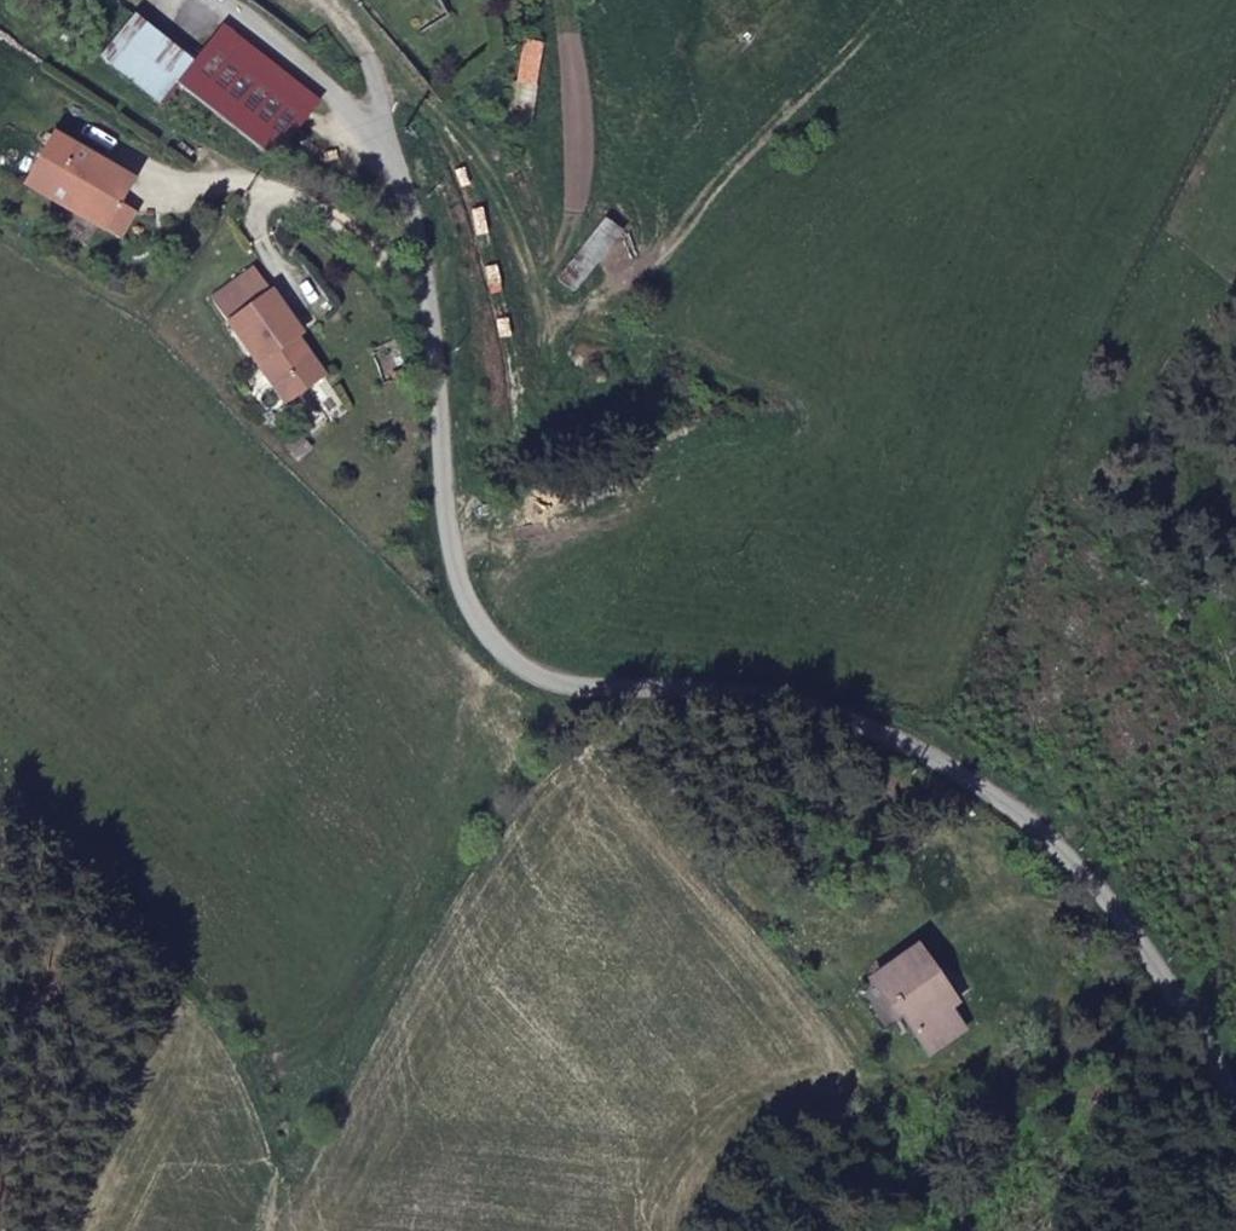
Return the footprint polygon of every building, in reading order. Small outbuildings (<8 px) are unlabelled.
[(152,105),(177,78),(121,27),(92,60),(152,105)] [(216,34),(177,78),(169,91),(258,171),(305,118),(216,34)] [(42,142),(10,189),(103,247),(119,223),(103,212),(116,190),(42,142)] [(225,290),(193,311),(262,414),(302,389),(269,338),(274,333),(253,303),(238,311),(225,290)] [(986,1014),(954,961),(907,990),(955,1064),(992,1043),(977,1019),(986,1014)]
